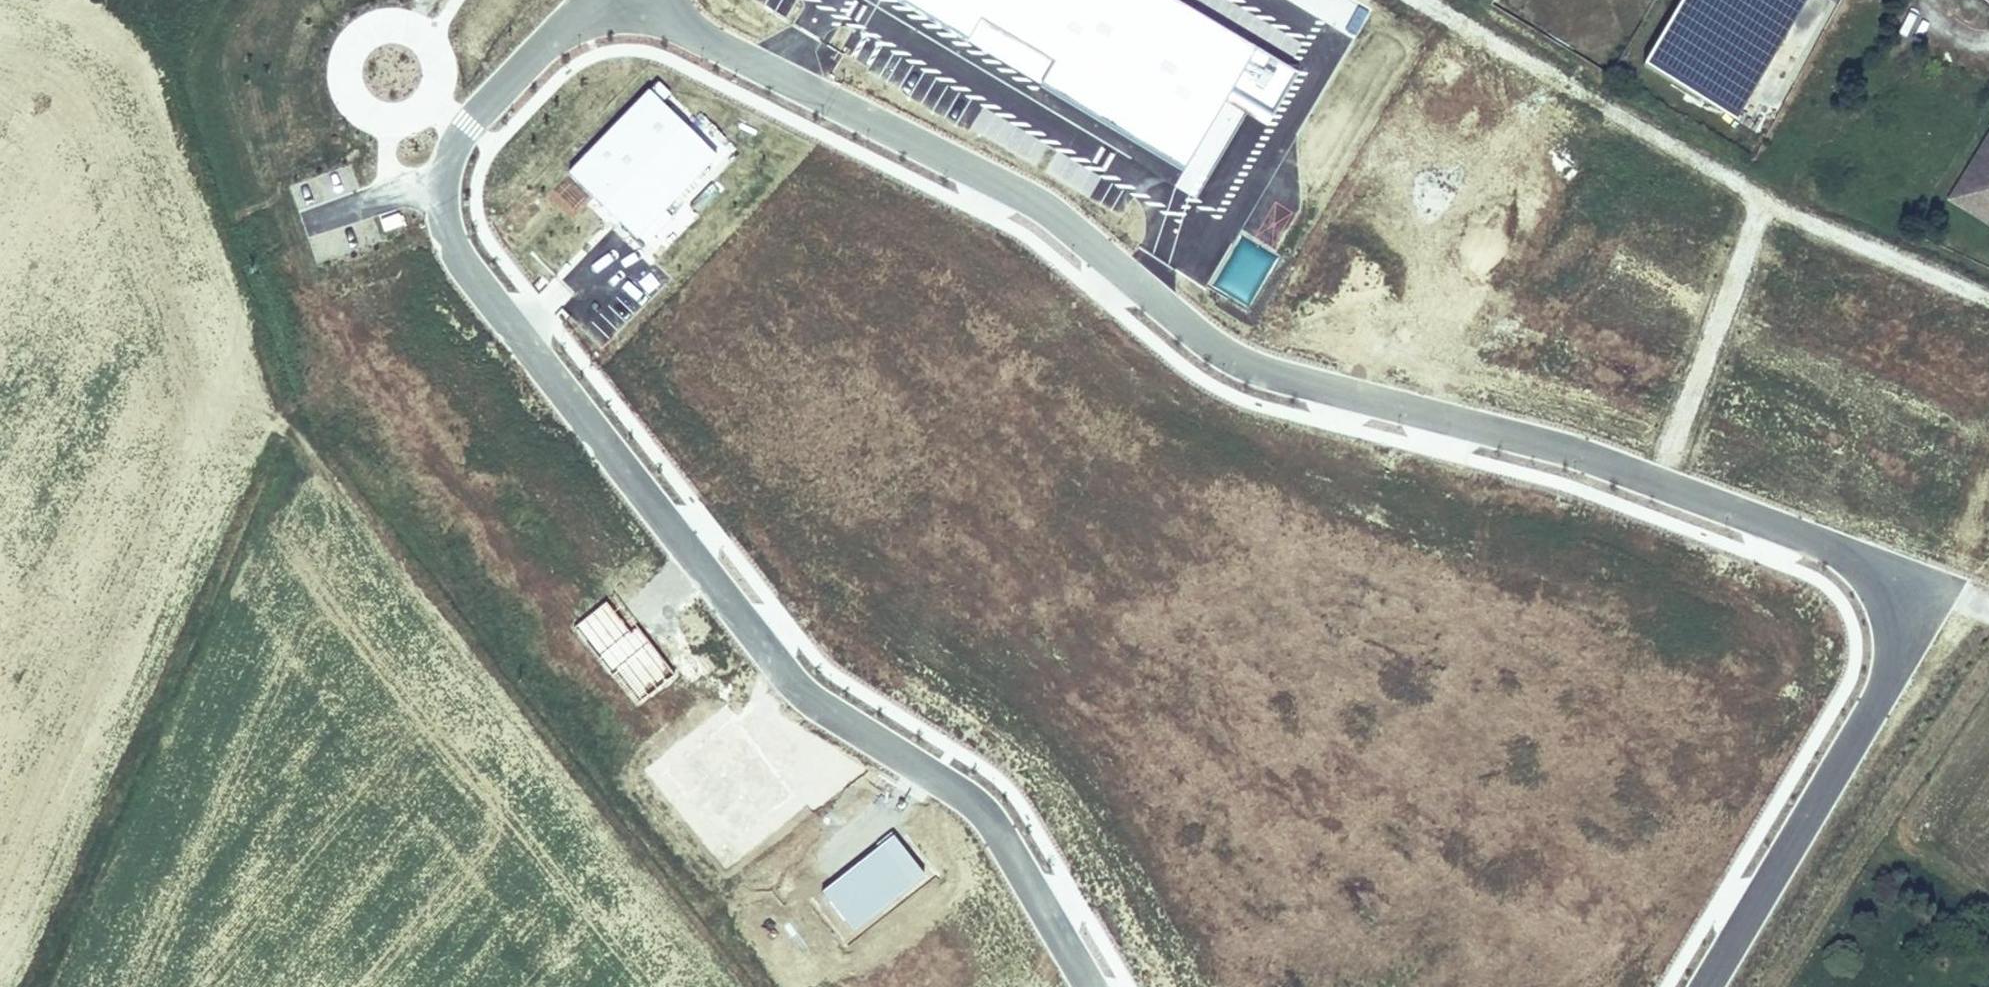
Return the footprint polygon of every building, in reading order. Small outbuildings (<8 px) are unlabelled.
[(1176,0),(899,0),(1182,168),(1227,93),(1271,119),(1299,73),(1176,0)] [(1641,65),(1736,120),(1806,0),(1678,0),(1641,65)] [(670,94),(658,82),(568,174),(636,240),(717,157),(661,103),(670,94)] [(1946,200),(1988,227),(1988,131),(1946,200)] [(617,593),(574,625),(637,707),(679,675),(617,593)] [(925,876),(894,836),(822,891),(853,931),(925,876)]
